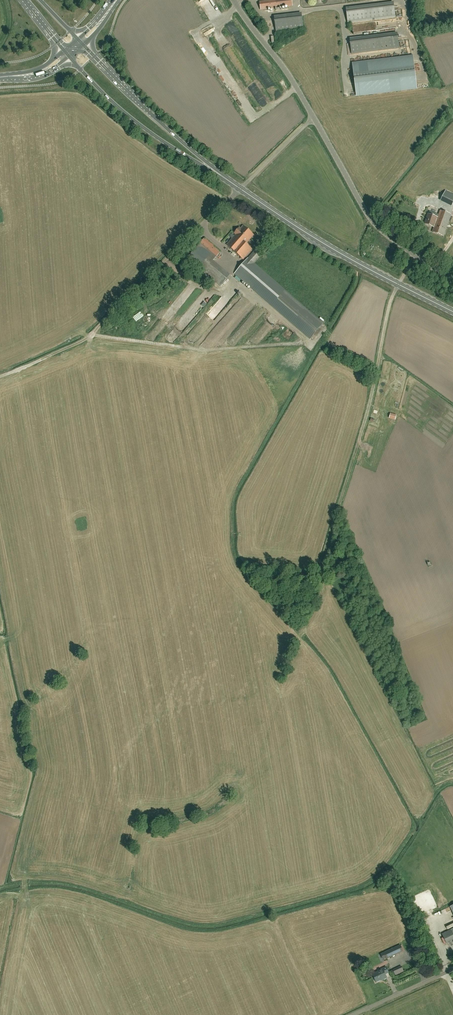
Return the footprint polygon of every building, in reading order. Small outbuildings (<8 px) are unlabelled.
[(292,6),(292,0),(273,0),(259,2),(260,10),(292,6)] [(394,5),(346,11),(348,23),(395,18),(394,5)] [(302,16),(275,19),(276,32),(303,28),(302,16)] [(397,36),(350,41),(351,54),(399,49),(397,36)] [(416,89),(412,57),(353,64),(356,96),(416,89)] [(260,90),(253,94),(258,101),(264,97),(260,90)] [(446,191),(440,201),(452,207),(452,205),(452,194),(446,191)] [(442,236),(450,215),(439,211),(437,217),(427,214),(424,224),(433,227),(431,232),(442,236)] [(234,233),(236,235),(227,245),(243,259),(252,249),(246,244),(254,235),(243,226),(240,229),(239,228),(234,233)] [(230,275),(213,261),(221,252),(205,238),(188,258),(221,286),(230,275)] [(323,323),(254,263),(261,255),(255,250),(248,258),(235,274),(310,339),(323,323)] [(442,934),(446,943),(452,939),(452,928),(442,934)] [(400,945),(381,954),(384,960),(403,951),(400,945)] [(385,974),(389,973),(386,967),(378,971),(379,972),(373,974),(376,982),(382,979),(382,980),(387,978),(385,974)] [(396,975),(407,970),(405,967),(394,972),(396,975)]
